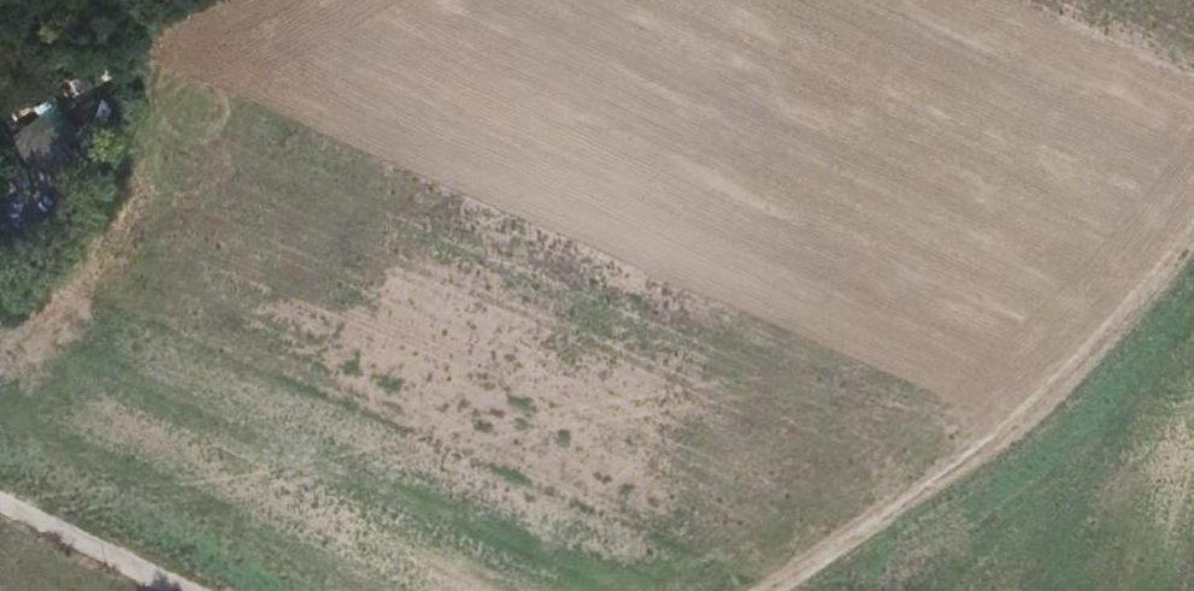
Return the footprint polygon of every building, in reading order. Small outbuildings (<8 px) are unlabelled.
[(34,175),(77,140),(65,127),(21,161),(34,175)]
